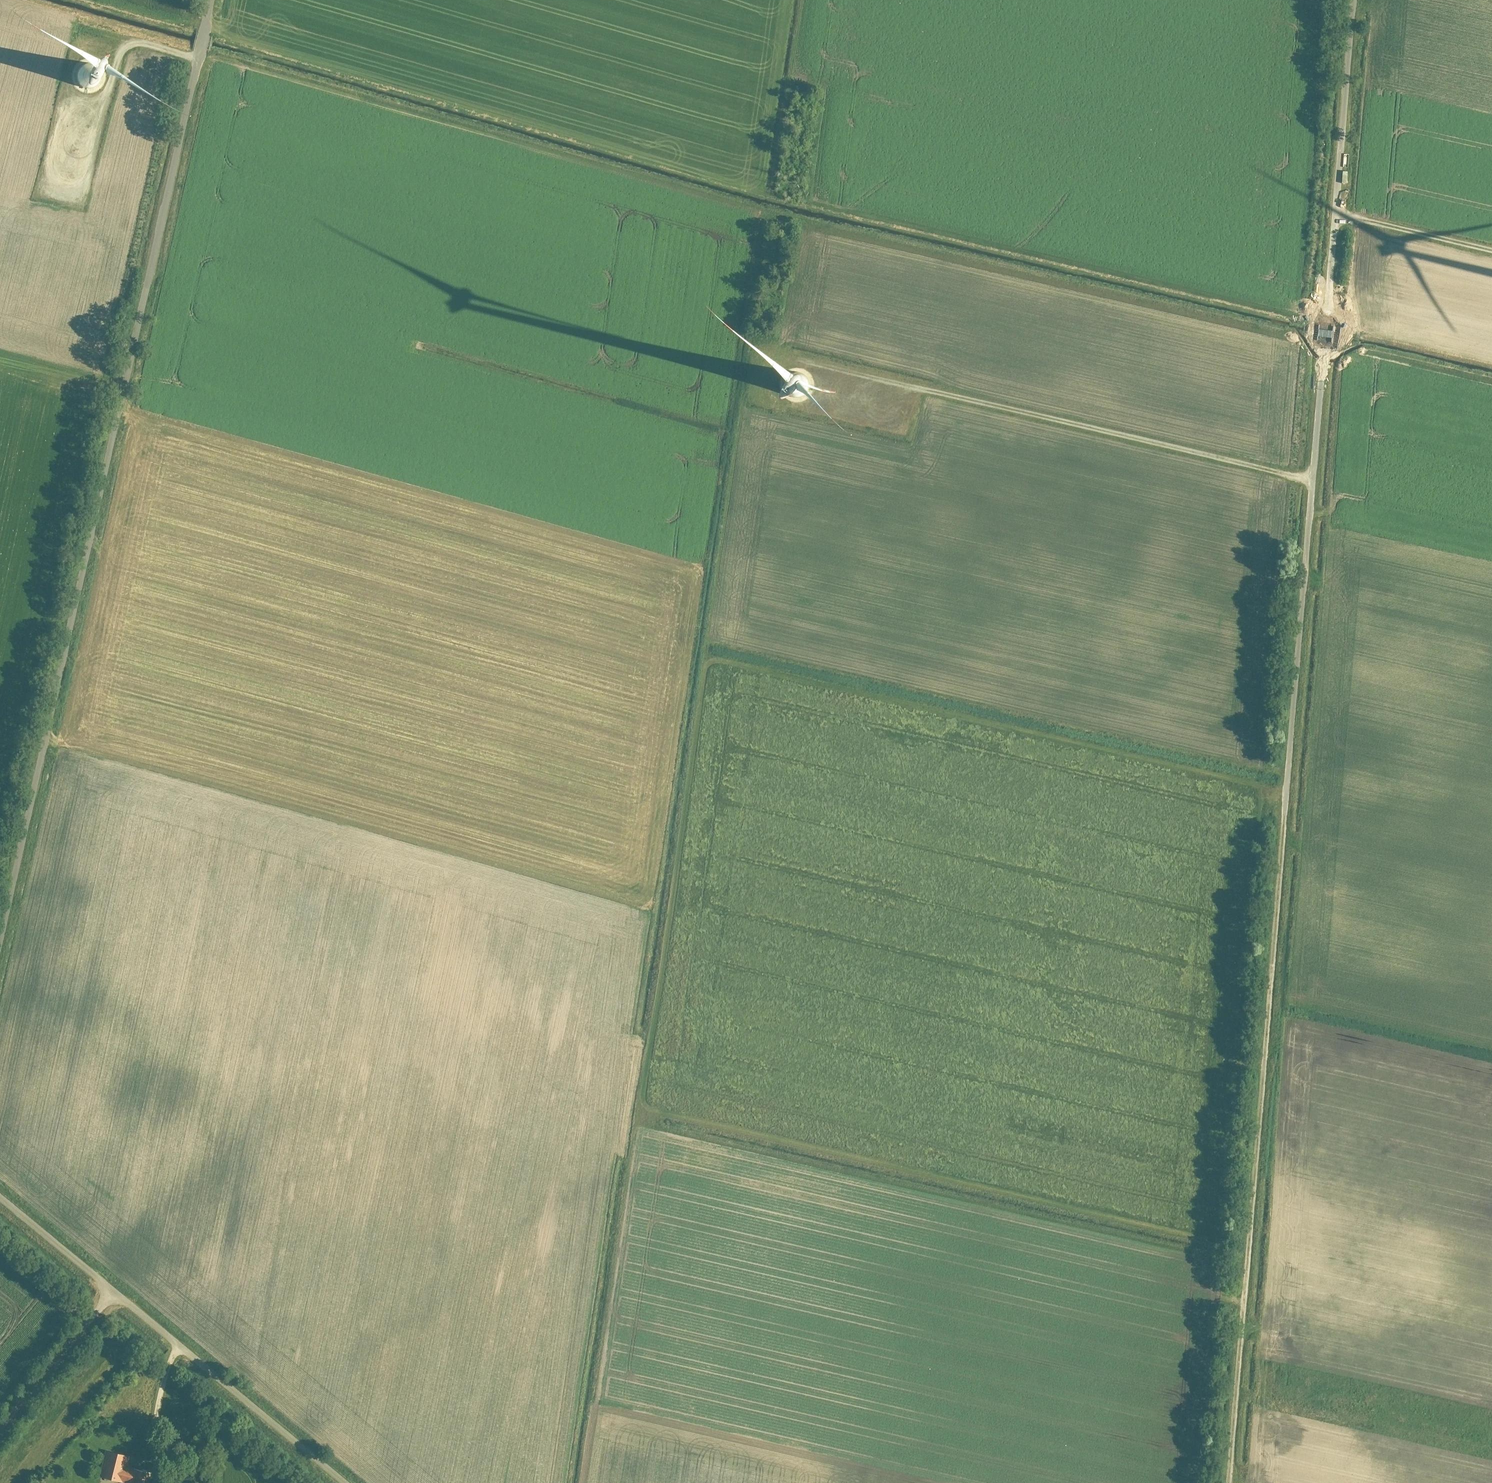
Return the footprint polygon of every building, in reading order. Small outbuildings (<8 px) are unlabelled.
[(110,1449),(103,1475),(132,1482),(150,1482),(154,1472),(129,1465),(132,1455),(110,1449)]
